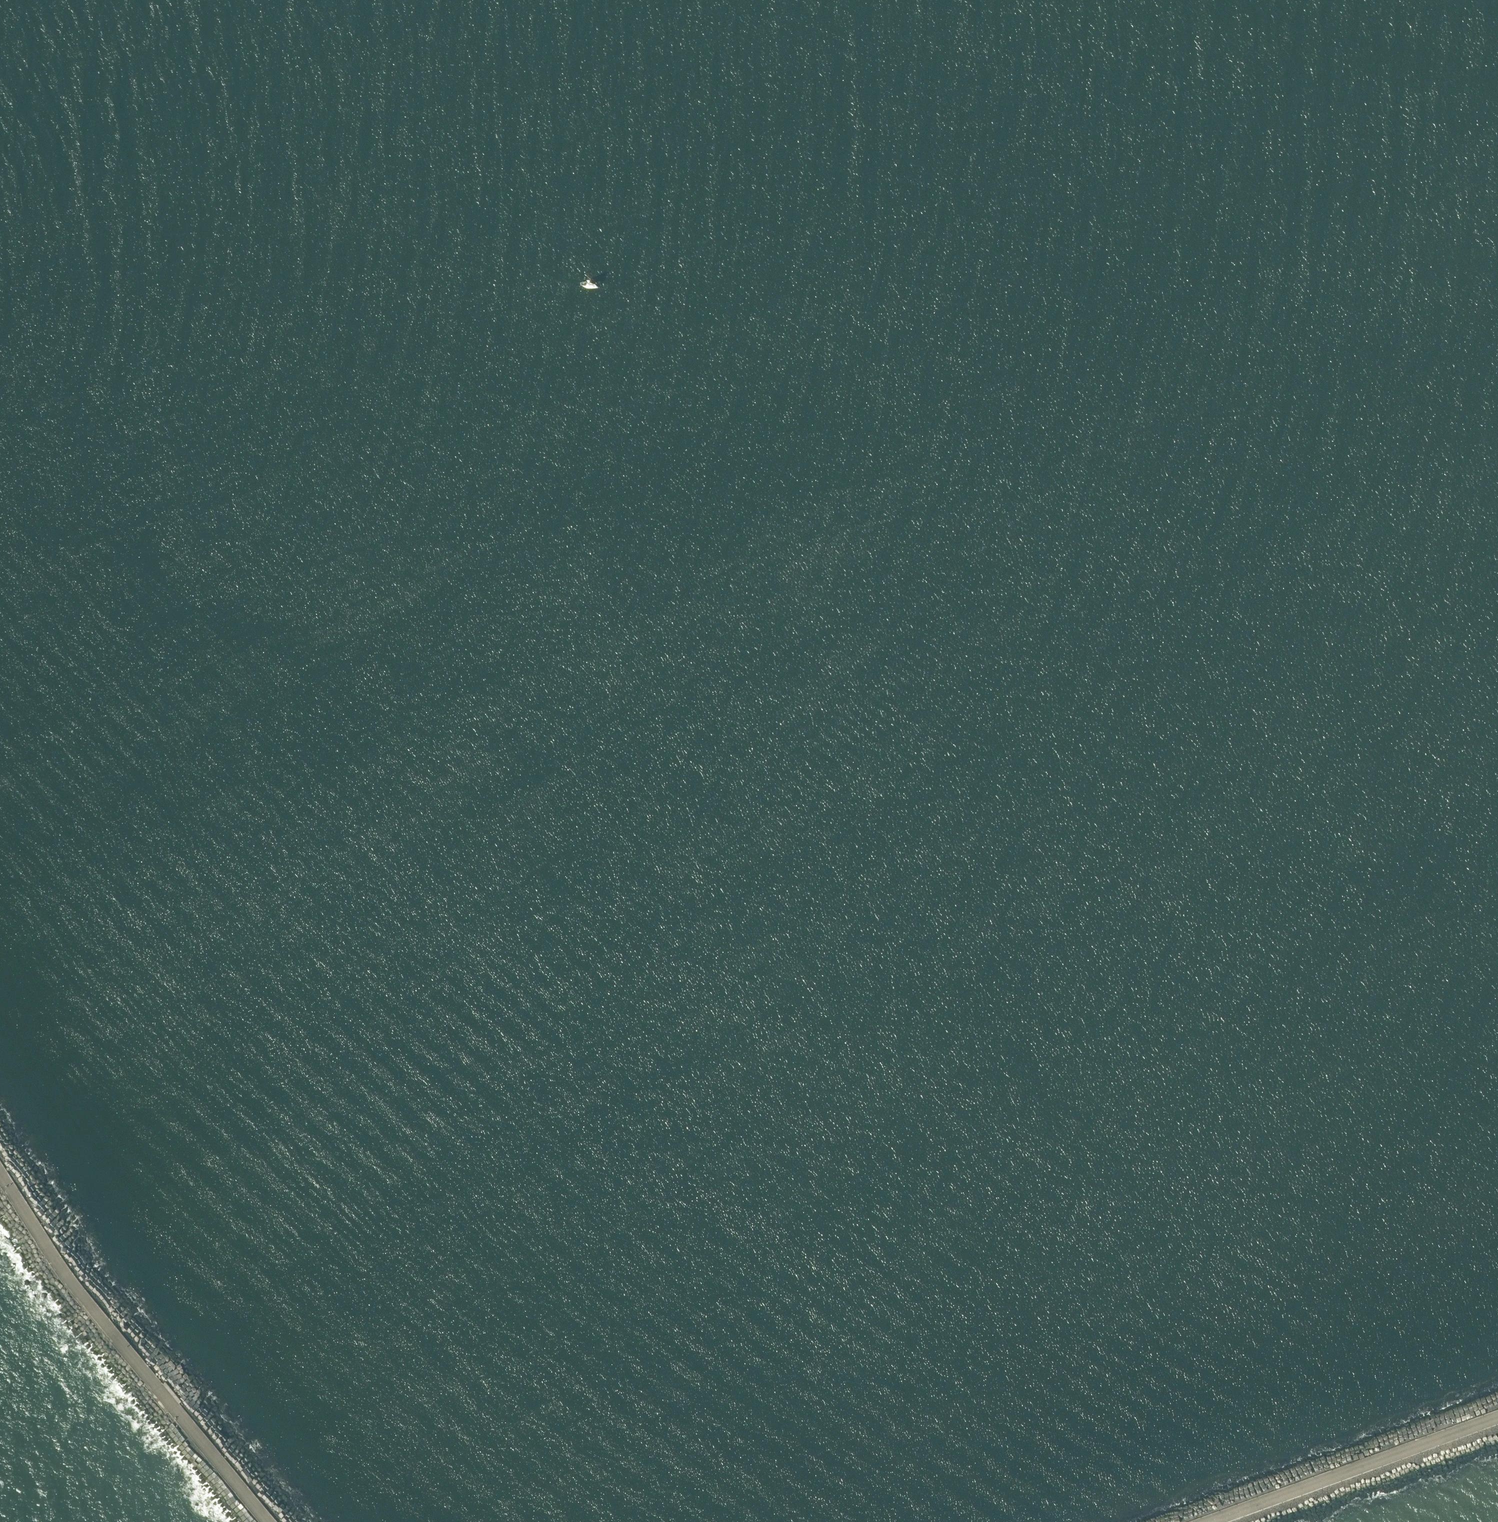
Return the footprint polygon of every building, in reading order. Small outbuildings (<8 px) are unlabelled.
[(160,1358),(157,1361),(168,1377),(168,1378),(171,1382),(178,1377),(185,1386),(184,1387),(187,1392),(194,1387),(191,1384),(189,1385),(163,1348),(156,1353),(160,1358)]
